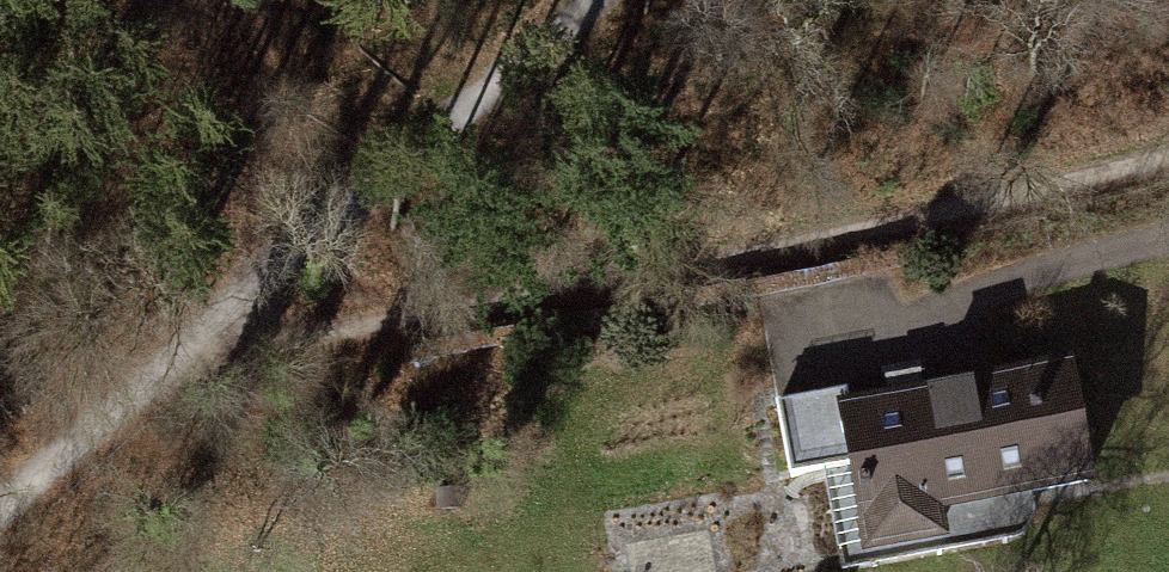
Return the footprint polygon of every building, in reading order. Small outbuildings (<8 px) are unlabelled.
[(886,401),(842,409),(853,465),(867,543),(936,531),(929,488),(1022,471),(1026,489),(1085,479),(1065,368),(924,394),(920,373),(882,380),(886,401)] [(787,477),(853,465),(842,409),(839,391),(774,402),(787,477)] [(952,535),(1039,530),(1037,500),(950,505),(952,535)]
